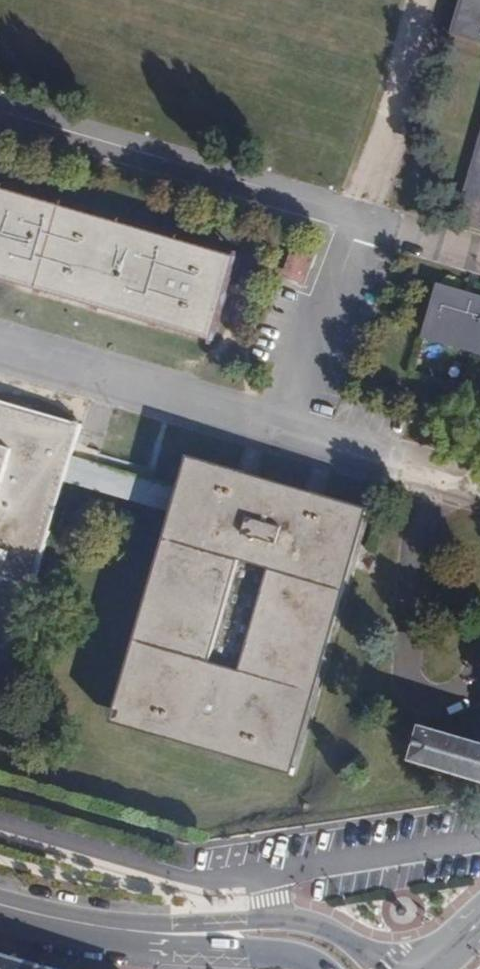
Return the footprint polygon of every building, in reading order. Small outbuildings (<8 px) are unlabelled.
[(455,36),(479,43),(479,0),(466,0),(455,36)] [(461,221),(479,227),(479,156),(461,221)] [(213,341),(238,257),(0,186),(0,278),(213,341)] [(292,246),(282,274),(304,282),(314,254),(292,246)] [(435,290),(423,333),(473,348),(479,350),(479,302),(435,290)] [(80,430),(0,407),(0,572),(36,583),(65,483),(173,514),(113,722),(293,774),(371,510),(325,497),(305,491),(259,478),(237,471),(190,457),(181,488),(100,465),(72,457),(80,430)] [(425,728),(415,760),(479,782),(479,744),(425,728)] [(9,956),(0,954),(0,968),(53,968),(9,956)]
